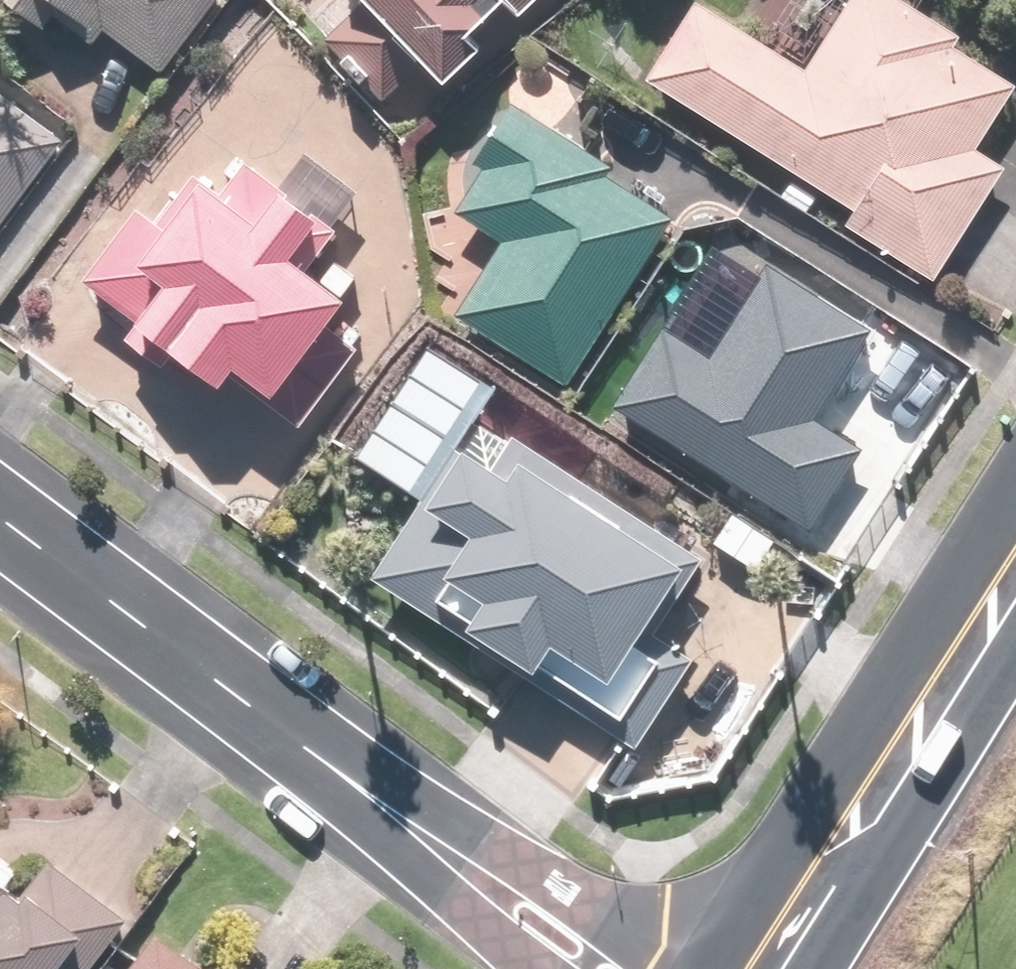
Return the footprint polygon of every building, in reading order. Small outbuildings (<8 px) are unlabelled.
[(17,26),(32,6),(85,46),(95,33),(152,76),(210,0),(0,0),(0,13),(17,26)] [(440,82),(474,51),(462,38),(502,2),(513,14),(529,0),(360,0),(440,82)] [(687,8),(640,89),(847,210),(834,233),(928,288),(995,172),(972,158),(1009,94),(941,54),(947,43),(873,0),(846,0),(802,75),(687,8)] [(0,101),(0,228),(60,145),(0,101)] [(564,390),(663,222),(599,182),(606,170),(504,108),(439,215),(495,249),(451,322),(564,390)] [(346,202),(292,156),(264,189),(238,166),(208,201),(191,187),(153,231),(133,214),(71,285),(121,329),(112,339),(144,366),(150,359),(195,398),(217,373),(254,405),(331,317),(273,267),(306,228),(316,236),(346,202)] [(754,281),(712,257),(664,338),(653,331),(599,423),(804,543),(858,451),(812,424),(866,333),(760,271),(754,281)] [(483,395),(416,356),(345,462),(414,508),(371,571),(455,628),(450,636),(513,678),(530,653),(575,684),(565,699),(608,728),(650,666),(630,653),(690,565),(470,416),(483,395)] [(13,869),(0,859),(0,886),(13,869)] [(119,930),(38,869),(15,900),(0,889),(0,968),(89,968),(119,930)] [(146,940),(123,968),(182,968),(146,940)]
